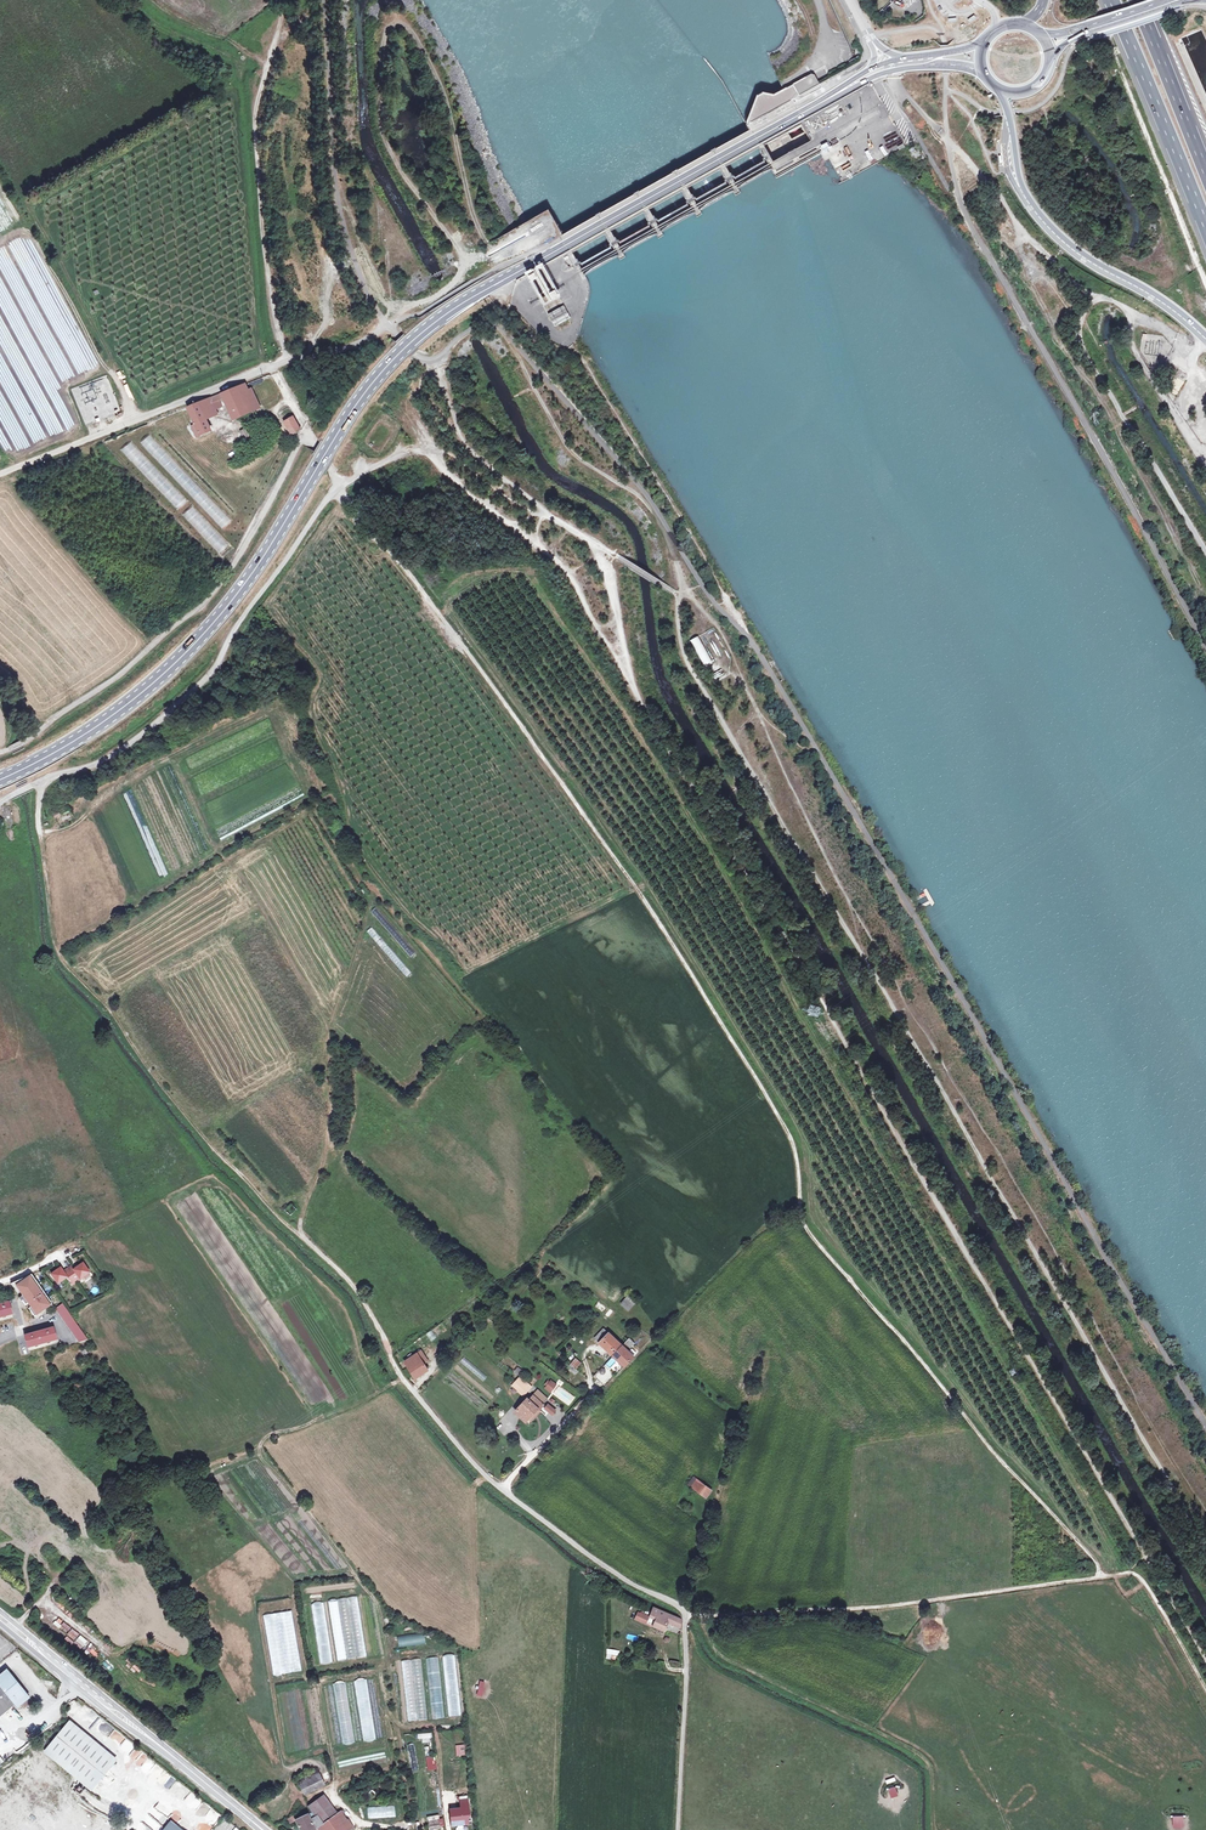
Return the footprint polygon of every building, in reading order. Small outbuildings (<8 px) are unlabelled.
[(554,326),(570,318),(567,312),(551,321),(554,326)] [(1177,396),(1188,376),(1179,370),(1167,391),(1177,396)] [(245,384),(221,394),(223,398),(233,420),(260,408),(251,389),(248,390),(245,384)] [(296,390),(292,392),(297,401),(301,399),(296,390)] [(221,394),(199,403),(206,419),(217,415),(215,410),(221,407),(218,400),(223,398),(221,394)] [(199,403),(187,407),(195,424),(191,425),(197,437),(211,430),(206,419),(199,403)] [(293,417),(284,421),(291,435),(300,430),(293,417)] [(248,428),(241,431),(246,442),(253,439),(248,428)] [(699,637),(691,641),(704,665),(712,661),(699,637)] [(291,1215),(297,1210),(292,1204),(286,1210),(291,1215)] [(70,1273),(74,1280),(78,1277),(80,1279),(90,1273),(83,1264),(74,1270),(72,1266),(67,1269),(70,1273)] [(70,1273),(67,1269),(63,1272),(61,1268),(51,1274),(58,1284),(67,1277),(70,1282),(74,1280),(70,1273)] [(28,1276),(11,1284),(18,1294),(20,1292),(23,1296),(25,1299),(22,1301),(25,1306),(28,1303),(31,1307),(29,1309),(34,1317),(49,1306),(41,1294),(43,1293),(35,1281),(33,1283),(28,1276)] [(41,1294),(49,1306),(52,1304),(43,1293),(41,1294)] [(627,1295),(619,1304),(628,1311),(636,1302),(627,1295)] [(12,1315),(9,1302),(0,1305),(0,1318),(12,1315)] [(600,1302),(595,1309),(609,1318),(614,1312),(600,1302)] [(86,1340),(62,1304),(55,1309),(76,1343),(86,1340)] [(53,1328),(38,1332),(24,1336),(28,1348),(57,1340),(53,1328)] [(595,1339),(613,1356),(622,1346),(604,1329),(595,1339)] [(629,1339),(624,1345),(629,1350),(634,1344),(629,1339)] [(622,1346),(613,1356),(624,1367),(633,1356),(622,1346)] [(405,1363),(415,1379),(422,1373),(427,1369),(423,1363),(425,1362),(425,1358),(420,1351),(409,1358),(409,1361),(405,1363)] [(575,1358),(570,1364),(576,1368),(581,1362),(575,1358)] [(469,1361),(465,1366),(482,1381),(484,1380),(485,1379),(486,1377),(469,1361)] [(570,1365),(567,1368),(574,1374),(577,1371),(570,1365)] [(602,1367),(594,1376),(604,1385),(612,1376),(602,1367)] [(524,1397),(532,1387),(519,1376),(510,1386),(524,1397)] [(557,1387),(551,1383),(546,1389),(552,1393),(557,1387)] [(538,1391),(533,1396),(542,1404),(547,1399),(538,1391)] [(525,1422),(528,1419),(538,1409),(539,1410),(544,1405),(542,1404),(533,1396),(529,1401),(527,1399),(515,1412),(525,1422)] [(549,1404),(545,1409),(553,1416),(557,1411),(549,1404)] [(538,1409),(528,1419),(530,1421),(540,1411),(539,1410),(538,1409)] [(688,1484),(692,1488),(697,1480),(693,1477),(688,1484)] [(698,1492),(703,1485),(697,1480),(692,1488),(698,1492)] [(703,1485),(698,1492),(705,1498),(711,1490),(703,1485)] [(683,1501),(679,1506),(687,1512),(691,1507),(683,1501)] [(329,1600),(335,1661),(355,1659),(348,1598),(329,1600)] [(367,1658),(358,1598),(352,1599),(360,1659),(367,1658)] [(324,1602),(312,1603),(320,1664),(332,1663),(324,1602)] [(682,1620),(654,1607),(648,1621),(654,1624),(653,1627),(663,1632),(667,1623),(678,1627),(681,1627),(682,1620)] [(75,1640),(79,1634),(71,1629),(67,1635),(75,1640)] [(425,1644),(424,1634),(397,1635),(398,1646),(425,1644)] [(80,1647),(88,1651),(90,1646),(82,1643),(80,1647)] [(606,1649),(605,1659),(618,1660),(619,1650),(606,1649)] [(443,1655),(447,1717),(460,1717),(456,1654),(443,1655)] [(443,1718),(439,1657),(427,1658),(431,1719),(443,1718)] [(407,1721),(426,1720),(421,1659),(402,1660),(407,1721)] [(10,1676),(6,1672),(0,1676),(0,1717),(14,1705),(26,1695),(19,1687),(20,1686),(14,1678),(12,1679),(10,1676)] [(364,1742),(376,1740),(366,1678),(354,1680),(364,1742)] [(333,1683),(342,1744),(354,1743),(345,1681),(333,1683)] [(28,1698),(26,1695),(14,1705),(16,1708),(28,1698)] [(68,1724),(47,1749),(94,1787),(115,1762),(68,1724)] [(465,1755),(465,1744),(455,1745),(456,1756),(465,1755)] [(130,1753),(134,1759),(141,1754),(137,1748),(130,1753)] [(317,1769),(296,1780),(304,1796),(326,1785),(317,1769)] [(310,1806),(317,1816),(318,1816),(323,1823),(336,1814),(323,1796),(310,1806)] [(189,1824),(176,1813),(171,1820),(153,1805),(145,1815),(128,1801),(116,1815),(134,1829),(184,1829),(189,1824)] [(367,1807),(368,1819),(395,1817),(395,1805),(367,1807)] [(461,1808),(450,1809),(452,1824),(469,1822),(468,1807),(461,1808)] [(343,1814),(341,1811),(336,1814),(323,1823),(318,1816),(317,1816),(311,1820),(309,1815),(296,1822),(300,1829),(313,1829),(318,1827),(319,1829),(349,1829),(353,1828),(348,1821),(347,1822),(342,1825),(337,1817),(343,1814)] [(347,1822),(343,1814),(337,1817),(342,1825),(347,1822)]
